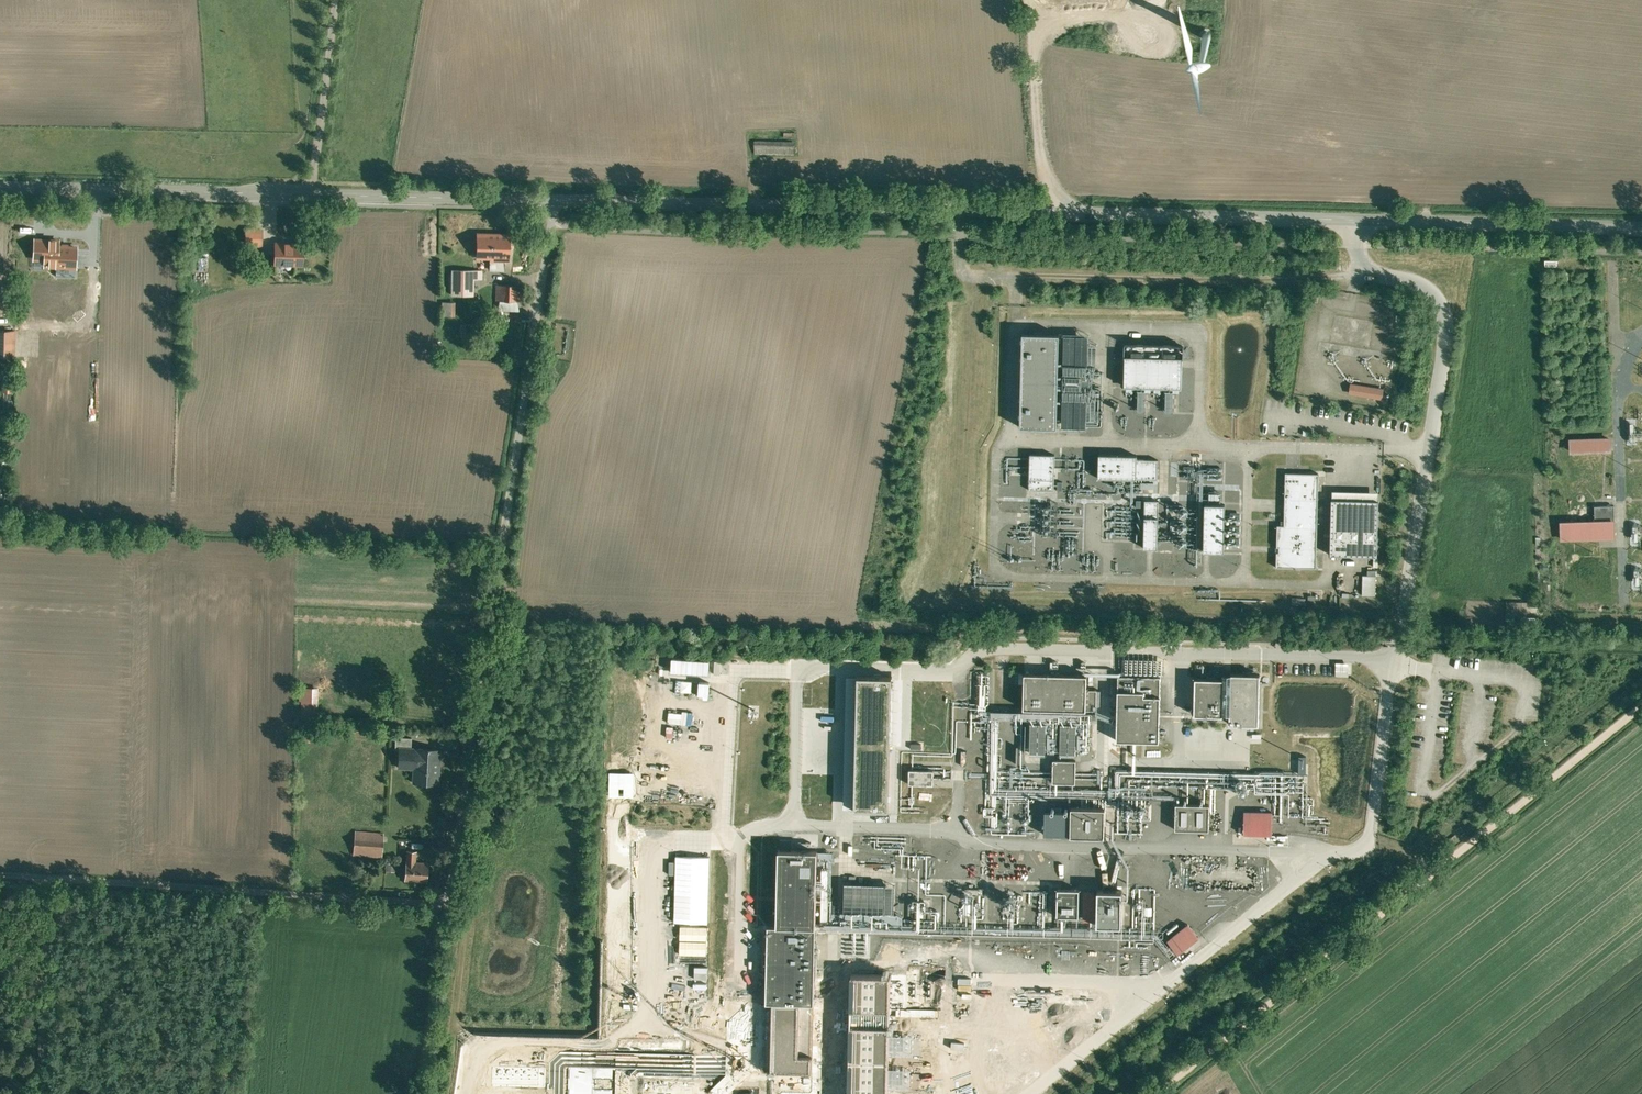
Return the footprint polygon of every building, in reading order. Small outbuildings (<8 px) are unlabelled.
[(794,141),(754,144),(754,154),(795,152),(794,141)] [(262,226),(245,226),(245,244),(262,244),(262,226)] [(509,235),(478,234),(477,257),(490,257),(490,270),(504,270),(504,260),(509,261),(509,235)] [(304,241),(274,240),(274,264),(303,264),(304,241)] [(207,252),(193,252),(193,271),(206,271),(207,252)] [(482,271),(452,270),(452,295),(473,295),(474,278),(482,278),(482,271)] [(0,282),(0,302),(11,302),(11,282),(0,282)] [(521,285),(497,285),(496,301),(521,301),(521,285)] [(455,315),(455,301),(442,301),(443,315),(455,315)] [(0,331),(0,356),(15,356),(16,331),(0,331)] [(1063,392),(1062,425),(1094,425),(1094,419),(1089,418),(1089,401),(1093,401),(1093,346),(1089,346),(1090,332),(1061,332),(1060,392),(1063,392)] [(1059,334),(1022,333),(1020,428),(1057,429),(1059,334)] [(1125,344),(1124,386),(1181,388),(1183,345),(1125,344)] [(1383,389),(1351,384),(1350,393),(1381,398),(1383,389)] [(1174,412),(1174,390),(1166,390),(1166,412),(1174,412)] [(1610,438),(1571,440),(1572,451),(1611,449),(1610,438)] [(1030,454),(1029,490),(1054,491),(1055,454),(1030,454)] [(1099,454),(1098,478),(1158,479),(1158,459),(1137,458),(1137,455),(1099,454)] [(1319,473),(1285,473),(1284,525),(1277,525),(1276,567),(1316,568),(1319,473)] [(1379,500),(1331,499),(1330,555),(1378,556),(1379,500)] [(1159,501),(1145,500),(1144,548),(1158,548),(1159,501)] [(1225,504),(1205,504),(1204,551),(1224,552),(1225,504)] [(1615,505),(1595,505),(1595,521),(1613,520),(1614,526),(1616,526),(1615,505)] [(1595,521),(1562,522),(1562,538),(1614,537),(1614,526),(1613,520),(1595,521)] [(1363,575),(1362,595),(1376,595),(1376,575),(1363,575)] [(1525,608),(1507,609),(1507,624),(1525,624),(1525,608)] [(720,660),(688,659),(688,658),(664,657),(664,671),(720,672),(720,660)] [(1350,675),(1351,661),(1336,661),(1335,675),(1350,675)] [(1087,674),(1024,673),(1023,708),(1097,710),(1097,689),(1087,689),(1087,674)] [(1227,673),(1223,673),(1223,678),(1196,677),(1194,714),(1223,715),(1223,713),(1227,714),(1229,714),(1229,723),(1259,724),(1260,674),(1227,673)] [(1161,677),(1118,675),(1116,740),(1159,741),(1161,677)] [(318,718),(318,686),(299,686),(299,718),(318,718)] [(1025,754),(1047,754),(1047,722),(1025,722),(1025,754)] [(439,749),(399,748),(398,767),(408,767),(408,762),(417,762),(417,783),(438,783),(439,749)] [(1317,767),(1325,767),(1325,756),(1317,757),(1317,767)] [(1076,760),(1053,759),(1053,782),(1076,782),(1076,760)] [(934,770),(909,769),(909,784),(933,785),(934,770)] [(1210,803),(1177,802),(1176,828),(1209,829),(1210,803)] [(1105,807),(1071,806),(1071,810),(1071,835),(1105,836),(1105,807)] [(1044,835),(1071,835),(1071,810),(1045,810),(1044,835)] [(1272,811),(1245,810),(1245,833),(1272,834),(1272,811)] [(384,834),(355,831),(353,854),(382,856),(384,834)] [(417,851),(407,850),(405,880),(427,881),(428,863),(416,862),(417,851)] [(817,851),(778,850),(777,899),(777,926),(768,926),(767,971),(766,1003),(814,1004),(815,969),(817,851)] [(845,883),(844,911),(894,912),(894,884),(845,883)] [(1079,889),(1058,888),(1057,916),(1079,916),(1079,889)] [(1122,890),(1098,889),(1097,925),(1121,925),(1122,890)] [(1189,923),(1167,939),(1178,953),(1200,937),(1189,923)] [(917,1032),(883,1031),(883,1060),(927,1060),(927,1038),(917,1038),(917,1032)] [(948,1034),(948,1061),(976,1061),(977,1034),(948,1034)] [(876,1063),(862,1063),(862,1072),(857,1072),(857,1077),(862,1077),(862,1093),(875,1093),(876,1063)]
